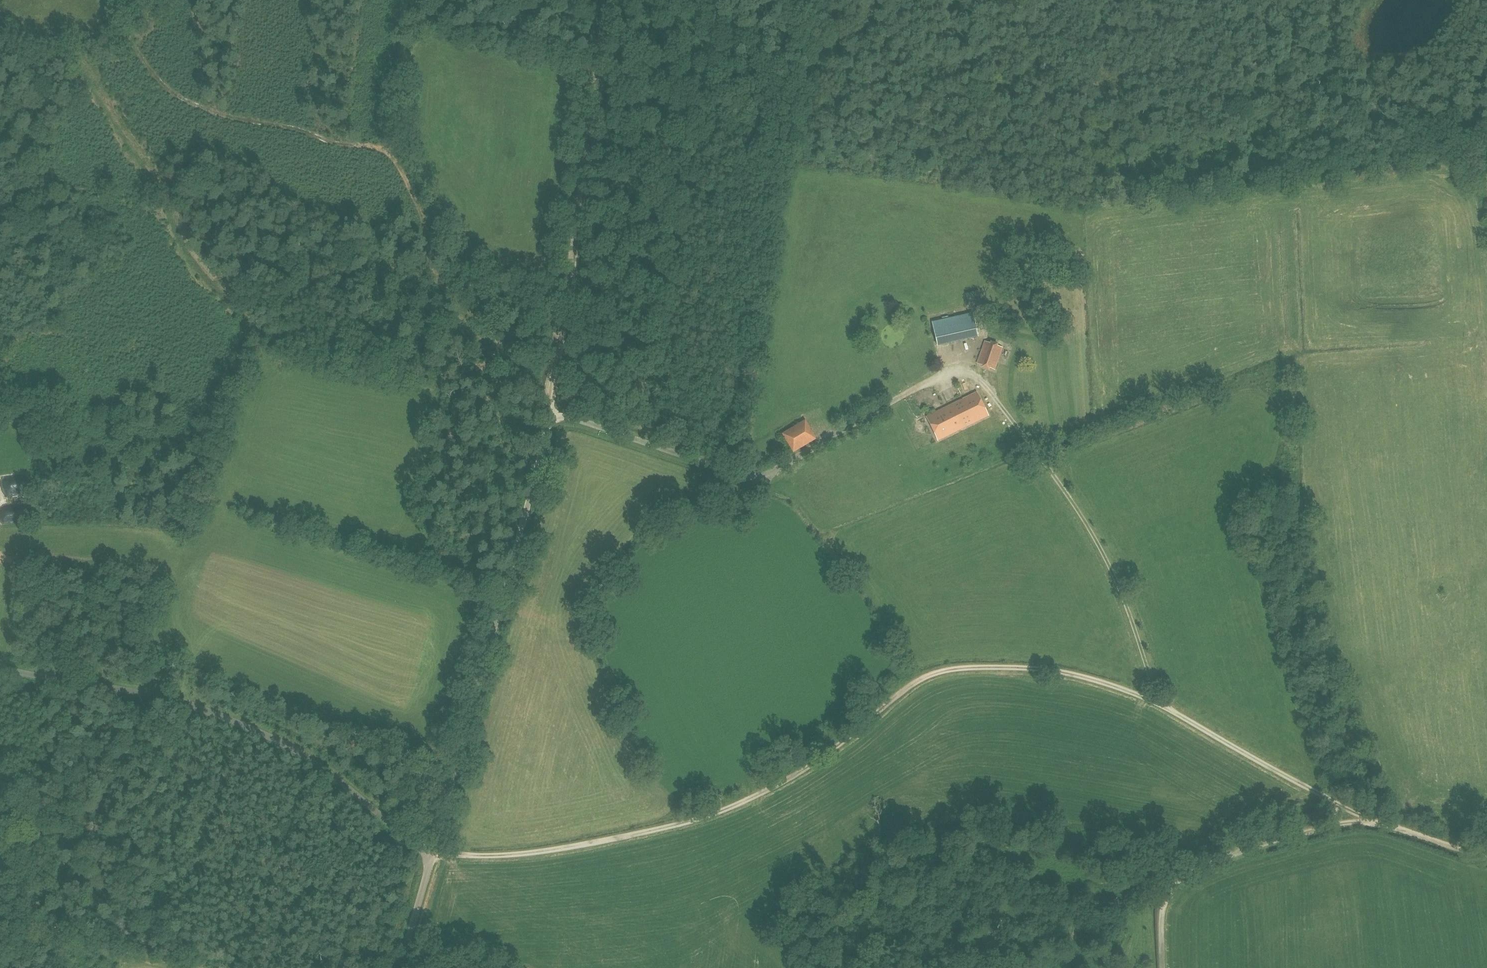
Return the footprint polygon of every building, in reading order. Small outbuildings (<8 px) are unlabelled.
[(966,293),(969,306),(983,303),(980,290),(966,293)] [(979,336),(973,312),(932,322),(938,346),(979,336)] [(996,369),(1004,347),(998,345),(999,343),(991,340),(990,342),(985,340),(977,363),(983,365),(982,366),(982,367),(990,369),(991,367),(996,369)] [(927,416),(939,440),(989,415),(977,391),(927,416)] [(817,438),(806,419),(782,433),(794,452),(817,438)]
